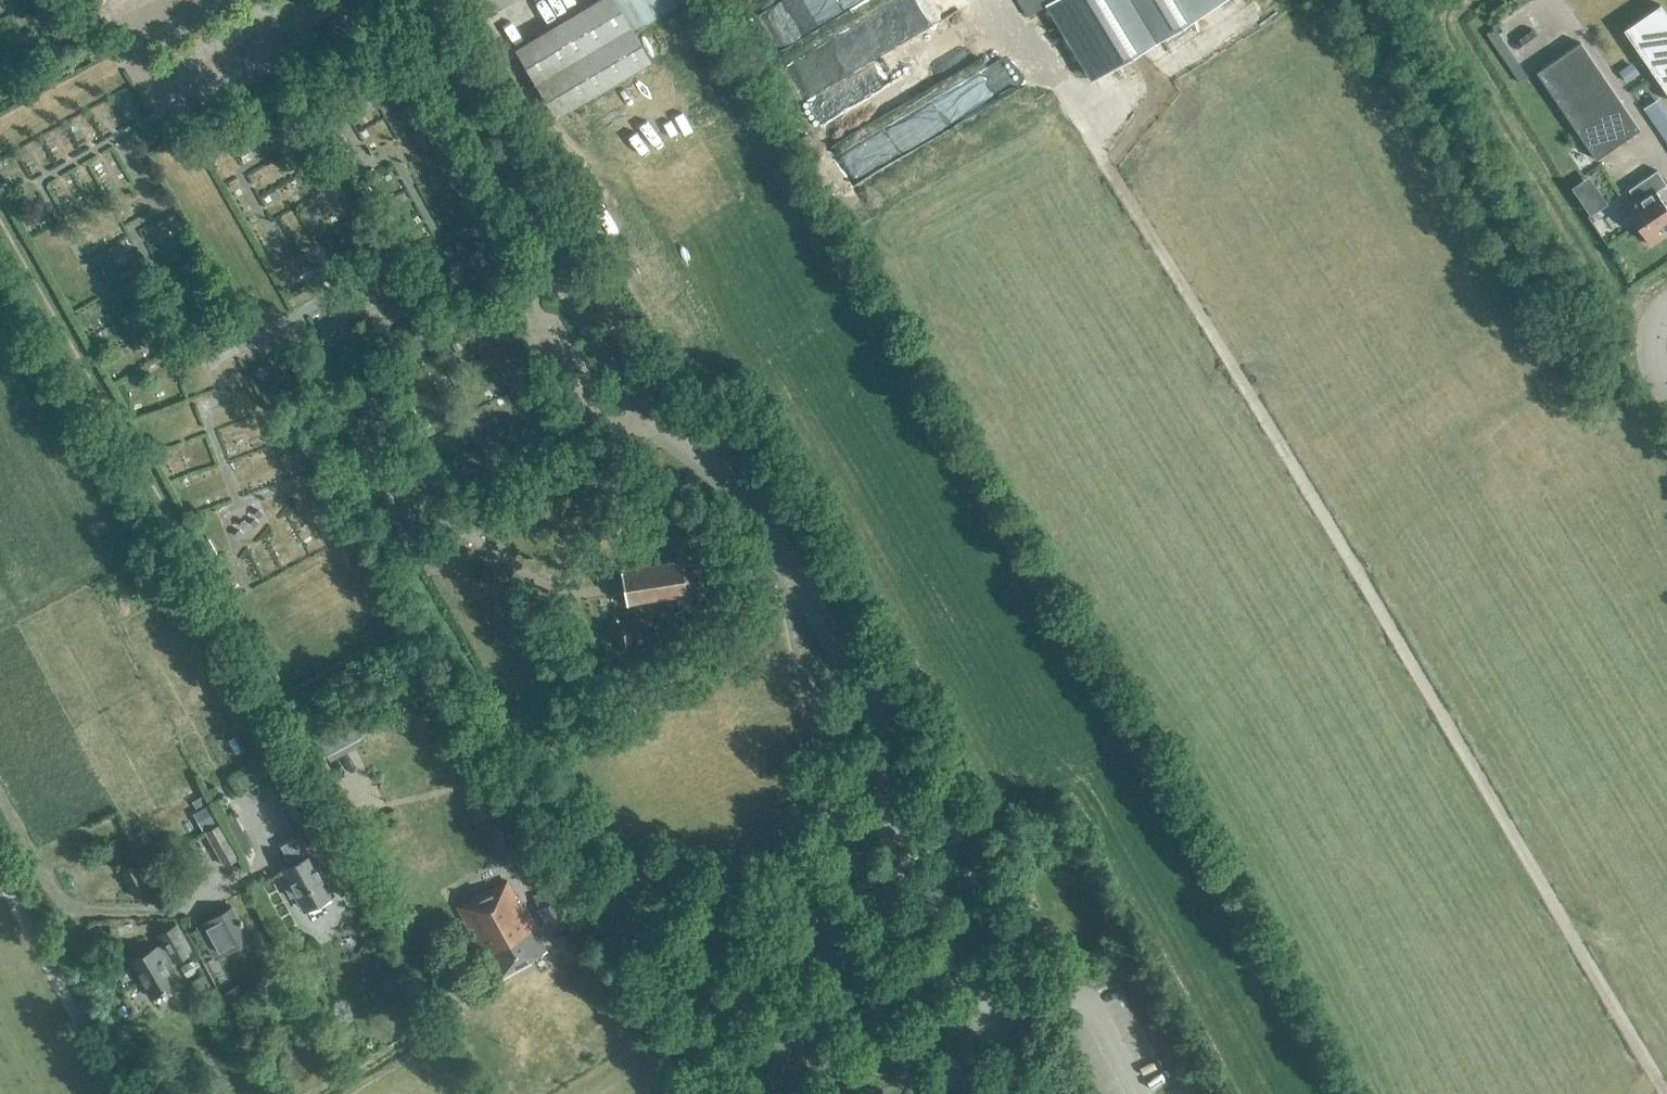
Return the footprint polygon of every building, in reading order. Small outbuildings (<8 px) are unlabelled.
[(683,0),(595,0),(514,47),(554,117),(653,59),(635,29),(683,0)] [(1029,14),(1052,0),(1020,0),(1029,14)] [(1056,17),(1092,78),(1221,0),(1084,0),(1056,17)] [(1666,94),(1666,14),(1660,3),(1623,29),(1666,94)] [(1596,159),(1641,129),(1582,41),(1537,71),(1596,159)] [(1631,62),(1619,71),(1626,82),(1639,73),(1631,62)] [(1650,244),(1666,233),(1664,230),(1666,228),(1666,206),(1657,191),(1666,184),(1666,183),(1658,169),(1628,189),(1634,197),(1624,205),(1650,244)] [(687,594),(702,583),(700,566),(683,559),(621,569),(627,603),(687,594)] [(311,905),(335,892),(314,853),(312,854),(306,843),(329,830),(309,793),(281,808),(296,837),(280,845),(291,865),(285,868),(298,893),(303,890),(311,905)] [(202,795),(193,801),(197,808),(206,802),(202,795)] [(223,865),(236,858),(217,824),(204,831),(223,865)] [(503,974),(549,949),(510,878),(461,905),(489,955),(492,954),(503,974)] [(231,948),(251,937),(233,906),(213,917),(213,918),(199,926),(216,955),(230,947),(231,948)] [(176,959),(195,949),(180,922),(161,932),(166,940),(134,958),(153,994),(180,978),(171,961),(175,958),(176,959)]
